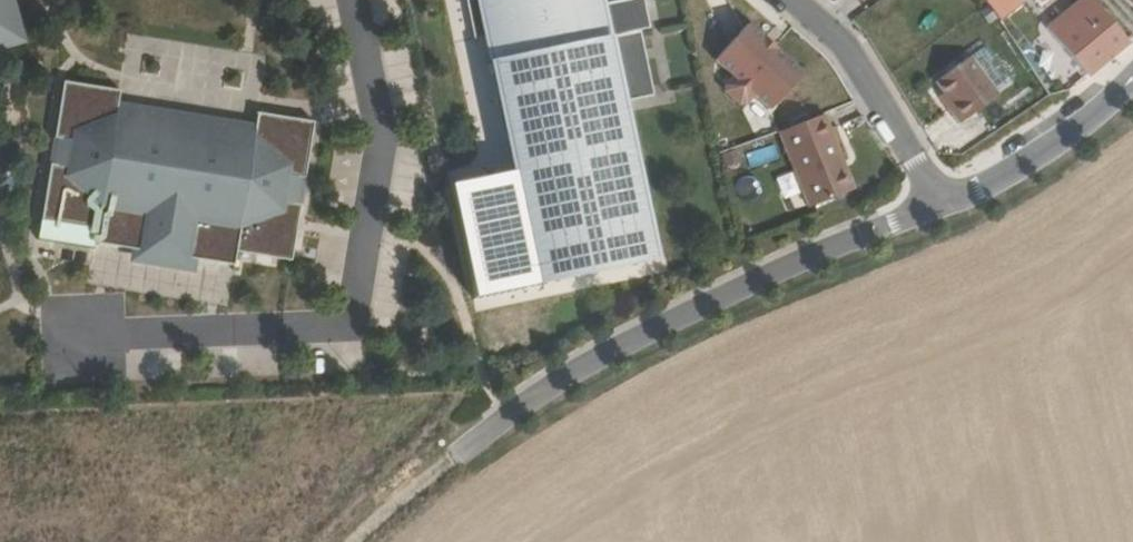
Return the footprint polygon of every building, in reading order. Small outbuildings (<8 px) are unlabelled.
[(621,12),(594,19),(591,0),(532,0),(488,10),(540,265),(642,244),(613,104),(641,99),(621,12)] [(997,25),(1023,0),(973,0),(997,25)] [(1086,79),(1128,45),(1091,0),(1082,0),(1053,26),(1068,45),(1063,51),(1086,79)] [(1132,9),(1132,0),(1123,0),(1132,9)] [(14,43),(0,2),(0,47),(14,43)] [(1031,12),(1083,82),(1086,79),(1063,51),(1068,45),(1053,26),(1037,7),(1031,12)] [(772,110),(804,74),(748,24),(717,60),(736,75),(725,88),(745,104),(756,95),(772,110)] [(980,49),(964,62),(989,94),(1006,81),(980,49)] [(989,94),(964,62),(933,86),(941,97),(951,109),(945,115),(956,129),(994,100),(989,94)] [(317,124),(261,115),(257,146),(124,125),(128,93),(72,85),(63,140),(70,141),(64,168),(59,167),(50,220),(105,231),(103,243),(139,248),(158,250),(158,246),(184,249),(184,256),(203,258),(239,265),(242,251),(296,260),(305,205),(298,204),(300,178),(307,178),(317,124)] [(257,146),(261,115),(128,93),(124,125),(257,146)] [(951,109),(941,97),(936,103),(945,115),(951,109)] [(827,113),(782,130),(811,205),(854,191),(827,113)] [(70,141),(63,140),(59,139),(55,165),(59,167),(64,168),(70,141)] [(773,181),(788,210),(804,202),(790,173),(773,181)] [(311,179),(307,178),(300,178),(298,204),(305,205),(308,205),(311,179)] [(202,271),(203,258),(184,256),(184,249),(158,246),(158,250),(139,248),(137,262),(202,271)]
